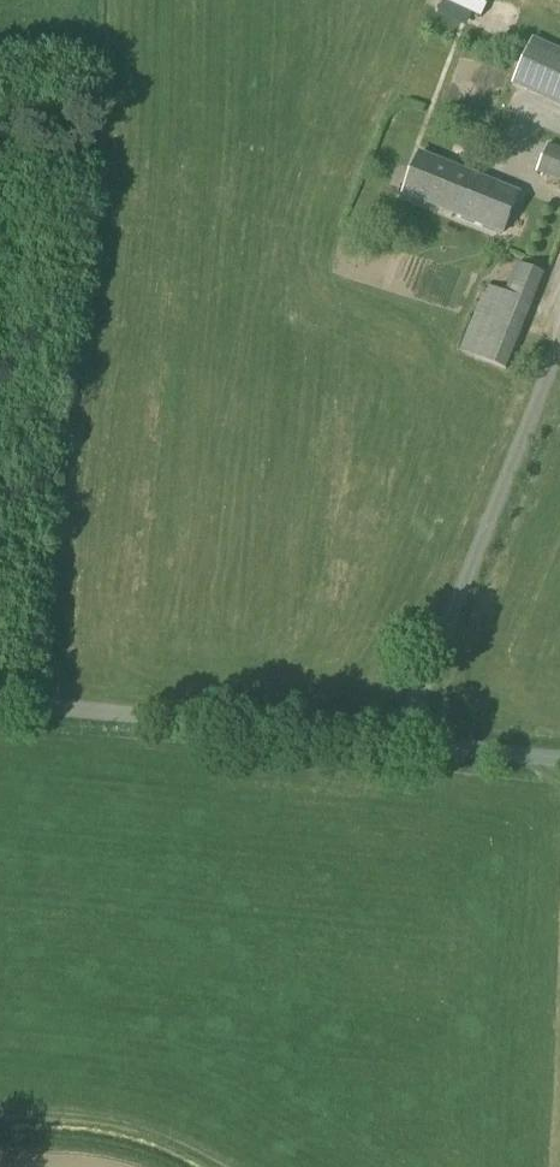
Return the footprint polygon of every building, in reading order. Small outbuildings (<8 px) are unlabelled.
[(532,41),(512,84),(559,106),(559,53),(532,41)] [(548,146),(537,173),(559,182),(559,151),(548,146)] [(457,216),(472,177),(417,155),(402,194),(457,216)] [(472,177),(457,216),(503,234),(520,195),(472,177)] [(506,371),(544,276),(517,265),(505,295),(487,287),(461,352),(506,371)]
